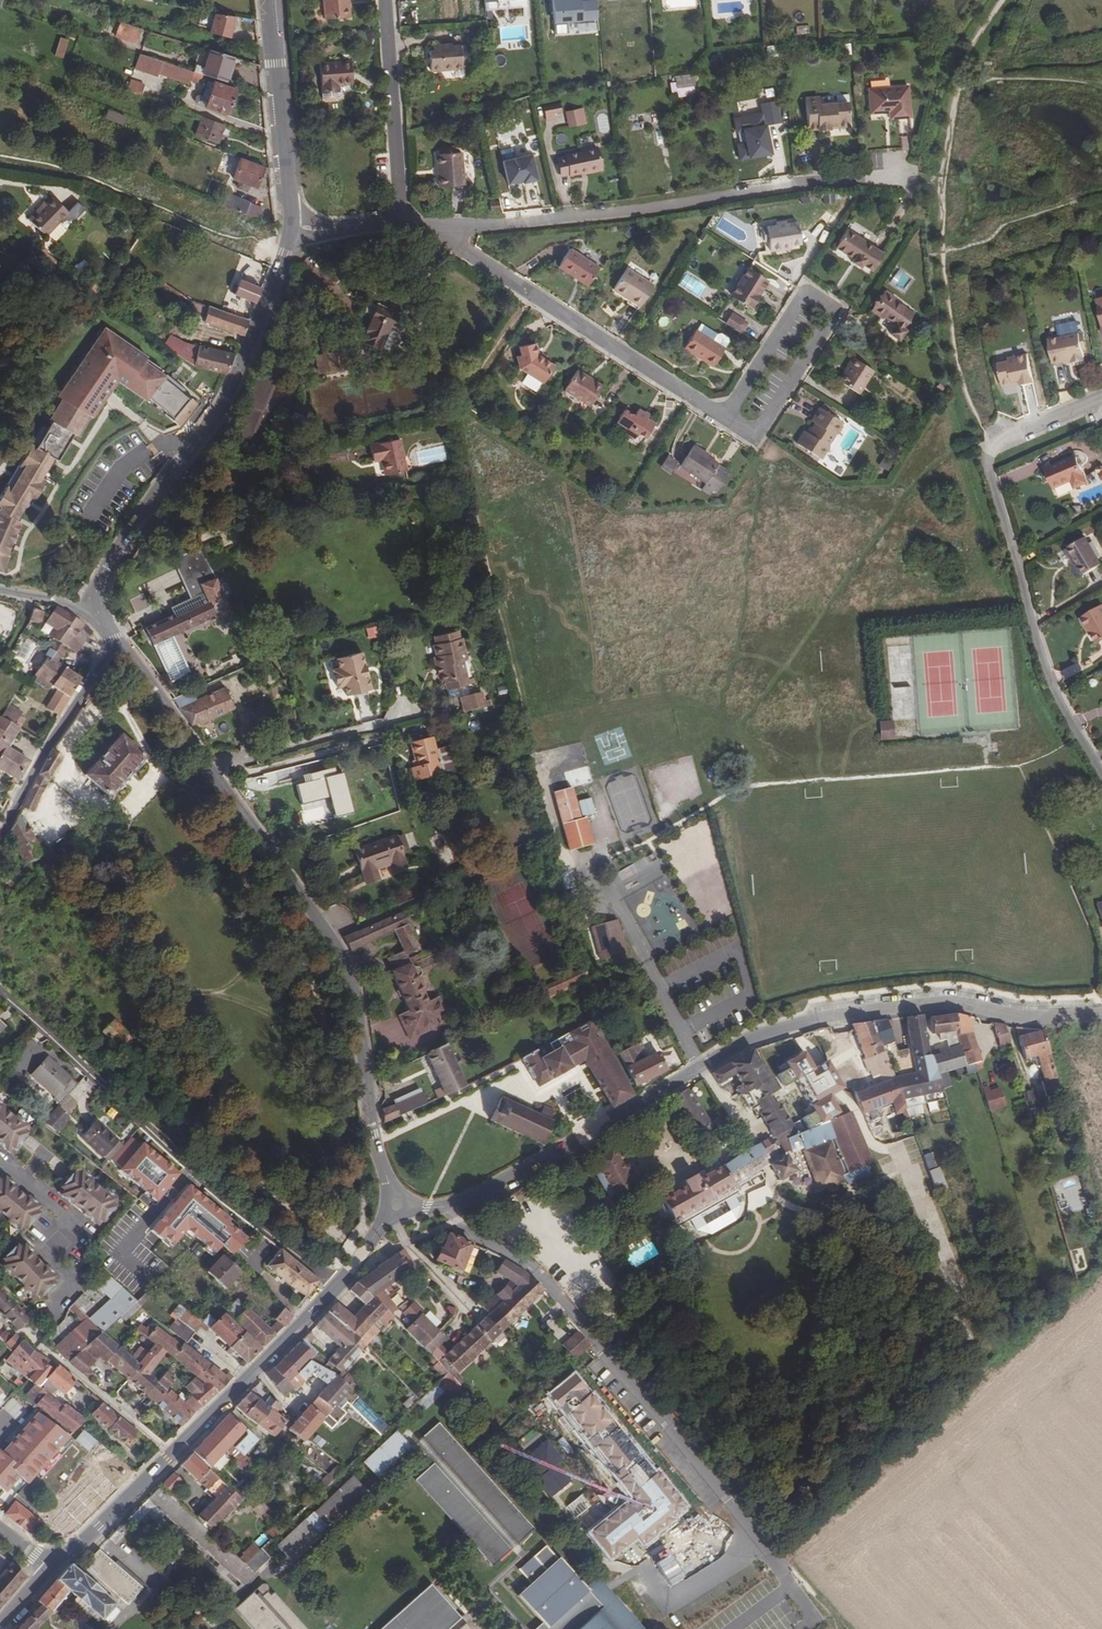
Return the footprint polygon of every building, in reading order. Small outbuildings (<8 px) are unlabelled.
[(325,19),(350,17),(349,6),(346,6),(346,0),(324,0),(325,19)] [(597,19),(596,0),(579,2),(579,0),(552,0),(555,34),(568,33),(567,22),(587,20),(597,19)] [(210,33),(230,38),(234,16),(226,15),(215,15),(210,33)] [(598,30),(597,19),(587,20),(587,31),(598,30)] [(136,43),(140,30),(121,23),(116,36),(136,43)] [(487,41),(498,40),(496,24),(486,25),(487,41)] [(796,26),(797,34),(809,34),(809,26),(796,26)] [(441,69),(441,71),(453,70),(453,69),(462,68),(460,45),(452,46),(451,43),(437,44),(438,49),(433,50),(429,50),(430,70),(441,69)] [(233,58),(201,47),(193,71),(202,75),(225,82),(233,58)] [(140,54),(135,69),(157,77),(158,74),(163,61),(140,54)] [(350,60),(318,63),(321,93),(322,93),(323,99),(325,101),(336,100),(337,98),(337,92),(338,91),(337,84),(352,83),(350,60)] [(158,74),(189,84),(190,79),(193,71),(163,61),(158,74)] [(190,79),(200,82),(202,75),(193,71),(190,79)] [(694,86),(693,77),(675,79),(676,88),(694,86)] [(127,90),(140,95),(144,86),(130,81),(127,90)] [(227,114),(235,89),(213,82),(207,81),(202,95),(199,94),(196,96),(194,100),(196,103),(205,106),(205,107),(227,114)] [(118,92),(104,87),(101,96),(115,101),(118,92)] [(909,88),(870,92),(873,117),(892,115),(892,121),(913,119),(909,88)] [(820,95),(806,96),(810,129),(820,127),(820,128),(832,127),(831,124),(840,122),(843,125),(849,124),(851,121),(849,99),(821,102),(820,95)] [(780,122),(776,101),(775,101),(761,103),(760,103),(762,114),(734,119),(736,131),(743,130),(745,143),(737,145),(739,159),(769,153),(766,134),(764,134),(762,127),(764,126),(764,125),(780,122)] [(559,104),(543,108),(546,120),(554,119),(553,113),(561,112),(559,104)] [(583,125),(580,109),(564,112),(567,128),(583,125)] [(122,126),(126,117),(108,110),(104,119),(122,126)] [(202,117),(195,135),(218,143),(224,125),(202,117)] [(768,126),(771,146),(781,145),(778,125),(768,126)] [(596,148),(556,157),(560,177),(586,171),(586,173),(601,170),(596,148)] [(438,175),(438,187),(464,185),(462,152),(436,154),(437,166),(440,166),(440,175),(438,175)] [(537,179),(531,154),(503,161),(508,183),(516,181),(522,180),(523,182),(537,179)] [(256,188),(264,167),(241,158),(233,179),(239,182),(237,187),(246,191),(249,185),(256,188)] [(244,215),(250,202),(227,193),(222,206),(244,215)] [(39,211),(37,209),(28,219),(45,236),(68,212),(53,197),(46,204),(39,211)] [(499,201),(489,201),(489,211),(499,210),(499,201)] [(44,202),(37,209),(39,211),(46,204),(44,202)] [(262,208),(250,202),(244,215),(257,220),(262,208)] [(767,239),(769,250),(775,250),(779,249),(779,251),(791,249),(791,245),(800,244),(797,222),(787,224),(786,221),(775,223),(776,226),(765,227),(767,239)] [(846,230),(835,247),(853,259),(851,262),(859,267),(861,264),(872,271),(883,254),(846,230)] [(600,267),(570,248),(558,267),(588,286),(600,267)] [(612,289),(639,307),(653,285),(626,268),(612,289)] [(747,269),(730,295),(750,308),(767,282),(747,269)] [(261,289),(240,280),(234,295),(242,298),(240,304),(236,316),(248,321),(261,289)] [(912,314),(895,301),(896,299),(886,291),(872,310),(882,318),(884,315),(895,324),(889,333),(898,340),(906,330),(901,327),(912,314)] [(240,304),(213,295),(208,307),(236,316),(240,304)] [(189,301),(188,309),(201,311),(203,304),(189,301)] [(373,316),(377,306),(369,302),(364,312),(373,316)] [(404,316),(378,305),(377,306),(373,316),(362,340),(379,347),(388,326),(396,330),(397,330),(404,316)] [(204,322),(242,335),(248,321),(236,316),(208,307),(204,322)] [(725,322),(732,312),(724,308),(718,317),(725,322)] [(732,312),(725,323),(742,333),(749,322),(732,312)] [(696,331),(695,330),(684,347),(698,357),(700,355),(714,364),(724,349),(728,342),(727,338),(720,333),(716,334),(701,323),(696,331)] [(396,330),(388,326),(379,347),(388,351),(396,330)] [(145,400),(147,398),(163,378),(164,377),(143,362),(147,357),(105,328),(57,396),(61,399),(89,415),(92,417),(107,395),(117,381),(145,400)] [(1079,333),(1048,339),(1054,363),(1065,360),(1072,359),(1073,363),(1085,360),(1084,358),(1079,333)] [(184,342),(171,335),(163,345),(172,351),(178,356),(184,343),(184,342)] [(320,374),(346,369),(341,342),(324,345),(326,355),(317,356),(320,374)] [(535,342),(519,346),(521,354),(516,355),(518,368),(543,383),(554,366),(538,355),(535,342)] [(234,354),(199,346),(198,347),(184,343),(178,356),(194,366),(213,371),(226,374),(234,354)] [(1006,361),(998,363),(1002,384),(1005,386),(1011,385),(1014,382),(1022,380),(1022,382),(1023,385),(1034,383),(1028,353),(1005,358),(1006,361)] [(713,366),(714,364),(700,355),(698,357),(713,366)] [(874,371),(852,357),(847,364),(849,364),(844,372),(838,381),(859,394),(874,371)] [(285,374),(288,365),(279,363),(277,372),(285,374)] [(590,406),(603,386),(577,369),(564,389),(590,406)] [(233,434),(248,440),(274,380),(259,374),(233,434)] [(169,383),(163,378),(147,398),(167,412),(165,414),(178,425),(197,403),(183,392),(181,394),(169,383)] [(945,388),(940,383),(936,387),(941,392),(945,388)] [(475,397),(469,405),(477,409),(482,402),(475,397)] [(43,438),(38,448),(52,458),(57,461),(69,439),(72,434),(76,435),(89,415),(61,399),(49,419),(54,422),(43,438)] [(820,407),(832,415),(835,410),(824,402),(820,407)] [(842,422),(819,407),(810,421),(814,423),(808,433),(804,431),(796,443),(815,455),(822,444),(826,446),(835,432),(836,433),(842,425),(840,424),(842,422)] [(647,419),(649,416),(638,409),(633,416),(624,410),(616,421),(626,428),(624,431),(635,438),(638,433),(645,438),(654,424),(647,419)] [(370,445),(373,461),(381,460),(384,475),(407,470),(400,439),(370,445)] [(708,454),(694,444),(676,472),(710,494),(712,490),(716,492),(729,472),(718,464),(718,463),(707,456),(708,454)] [(815,455),(820,459),(827,447),(822,444),(815,455)] [(52,458),(38,448),(33,445),(20,466),(24,468),(18,479),(12,488),(8,486),(0,499),(0,512),(15,519),(17,517),(26,502),(28,499),(32,502),(45,480),(40,478),(41,476),(50,461),(52,458)] [(668,454),(660,467),(671,474),(680,461),(668,454)] [(1088,483),(1076,457),(1053,467),(1055,471),(1048,474),(1049,476),(1055,488),(1072,481),(1076,488),(1088,483)] [(1048,474),(1055,471),(1053,467),(1051,463),(1043,467),(1046,475),(1048,474)] [(15,519),(0,512),(0,571),(1,571),(8,556),(6,554),(10,545),(20,523),(15,519)] [(1086,537),(1068,547),(1077,561),(1075,562),(1083,576),(1101,565),(1086,537)] [(172,613),(145,625),(171,680),(190,671),(173,635),(214,616),(220,621),(228,616),(229,610),(221,593),(223,592),(224,589),(222,585),(220,584),(218,585),(201,546),(172,559),(190,598),(169,607),(172,613)] [(144,594),(136,599),(140,607),(148,602),(144,594)] [(1101,641),(1101,606),(1081,619),(1087,628),(1089,627),(1093,634),(1098,643),(1101,641)] [(84,626),(56,607),(44,624),(53,628),(48,635),(53,639),(69,649),(75,653),(92,633),(84,626)] [(43,613),(33,609),(28,621),(39,625),(43,613)] [(495,624),(493,614),(485,616),(487,626),(495,624)] [(379,633),(377,626),(367,628),(369,636),(379,633)] [(456,630),(432,636),(434,643),(432,644),(435,656),(433,656),(435,666),(438,665),(440,673),(442,681),(444,680),(446,688),(468,682),(461,659),(464,658),(462,650),(464,649),(461,637),(458,637),(456,630)] [(58,665),(69,649),(53,639),(48,647),(43,655),(49,658),(36,678),(51,687),(64,668),(58,665)] [(15,658),(24,664),(35,646),(26,640),(15,658)] [(361,652),(337,658),(339,668),(333,670),(337,687),(344,685),(346,695),(371,689),(368,675),(364,676),(361,667),(365,665),(361,652)] [(80,679),(64,668),(51,687),(57,691),(46,709),(58,716),(80,679)] [(209,719),(234,708),(225,688),(180,708),(192,726),(199,723),(199,724),(203,724),(207,723),(210,720),(209,719)] [(475,694),(460,698),(463,712),(478,709),(475,694)] [(0,718),(0,757),(5,749),(18,730),(0,718)] [(893,738),(892,721),(884,722),(880,722),(882,738),(893,738)] [(85,775),(109,798),(133,771),(145,758),(121,736),(85,775)] [(448,746),(435,750),(432,739),(411,745),(415,761),(417,768),(413,769),(411,770),(414,781),(441,774),(452,771),(454,768),(448,746)] [(17,781),(29,764),(5,749),(0,757),(0,771),(17,781)] [(51,750),(36,781),(22,807),(32,812),(48,780),(62,758),(51,750)] [(584,766),(561,771),(565,788),(589,783),(584,766)] [(301,805),(331,799),(334,816),(352,812),(345,772),(336,774),(335,770),(296,777),(301,805)] [(571,787),(553,793),(569,851),(593,845),(586,817),(580,819),(571,787)] [(592,797),(578,802),(582,817),(597,812),(592,797)] [(19,813),(9,833),(25,864),(43,853),(19,813)] [(456,861),(443,831),(428,837),(441,868),(456,861)] [(395,836),(354,851),(365,882),(378,878),(376,871),(374,867),(390,862),(391,866),(392,869),(405,865),(401,852),(408,850),(403,835),(396,838),(395,836)] [(52,861),(57,869),(64,864),(59,856),(52,861)] [(376,871),(391,866),(390,862),(374,867),(376,871)] [(407,868),(405,865),(392,869),(394,873),(407,868)] [(570,868),(561,871),(566,890),(575,887),(570,868)] [(419,949),(402,912),(344,937),(350,951),(394,932),(404,952),(405,955),(406,955),(419,949)] [(617,919),(591,927),(600,959),(626,952),(617,919)] [(404,952),(388,960),(392,970),(409,963),(406,955),(405,955),(404,952)] [(421,974),(418,967),(411,966),(410,963),(392,970),(409,1011),(401,1015),(412,1038),(447,1021),(436,998),(427,1002),(417,979),(421,974)] [(586,968),(577,972),(582,982),(589,979),(586,968)] [(246,984),(241,997),(257,1002),(261,989),(246,984)] [(539,1002),(549,997),(545,987),(535,992),(539,1002)] [(223,1013),(216,1015),(220,1029),(227,1027),(223,1013)] [(980,1061),(970,1034),(969,1017),(955,1014),(945,1015),(948,1032),(957,1031),(957,1035),(959,1045),(960,1045),(965,1067),(974,1064),(980,1061)] [(905,1107),(946,1100),(942,1089),(937,1075),(935,1070),(931,1059),(929,1055),(928,1053),(923,1018),(922,1015),(905,1017),(911,1048),(896,1051),(893,1043),(888,1029),(887,1029),(893,1027),(892,1020),(889,1020),(889,1019),(885,1020),(871,1022),(893,1078),(901,1101),(902,1100),(905,1107)] [(948,1032),(945,1015),(930,1017),(932,1034),(938,1034),(938,1041),(946,1040),(948,1048),(953,1070),(965,1067),(960,1045),(959,1045),(957,1035),(957,1031),(948,1032)] [(634,1096),(591,1017),(536,1047),(538,1051),(522,1059),(532,1078),(533,1078),(538,1086),(551,1079),(571,1067),(583,1060),(612,1109),(634,1096)] [(102,1031),(116,1045),(128,1033),(114,1020),(102,1031)] [(851,1025),(865,1059),(863,1060),(867,1072),(871,1071),(876,1085),(893,1078),(871,1022),(851,1025)] [(993,1023),(998,1042),(1009,1039),(1005,1025),(993,1023)] [(1049,1053),(1043,1030),(1024,1036),(1021,1028),(1015,1027),(1024,1060),(1037,1056),(1049,1053)] [(674,1045),(666,1030),(655,1036),(663,1051),(674,1045)] [(451,1053),(446,1042),(425,1052),(441,1087),(434,1091),(438,1099),(466,1086),(456,1064),(462,1061),(460,1057),(454,1060),(451,1053)] [(619,1053),(634,1086),(666,1070),(656,1053),(644,1059),(637,1044),(619,1053)] [(948,1048),(938,1051),(946,1072),(953,1070),(948,1048)] [(767,1074),(752,1049),(729,1063),(735,1074),(742,1085),(746,1093),(748,1092),(770,1079),(767,1074)] [(938,1049),(928,1053),(929,1055),(931,1059),(935,1070),(937,1075),(943,1073),(946,1072),(938,1051),(938,1049)] [(1044,1081),(1056,1078),(1049,1053),(1037,1056),(1044,1081)] [(61,1103),(78,1084),(47,1057),(31,1075),(61,1103)] [(779,1067),(767,1074),(770,1079),(771,1078),(782,1072),(792,1068),(792,1067),(789,1062),(779,1067)] [(735,1074),(729,1063),(712,1073),(718,1084),(720,1083),(721,1086),(731,1080),(730,1077),(735,1074)] [(830,1090),(848,1081),(841,1067),(823,1076),(830,1090)] [(943,1073),(937,1075),(942,1089),(946,1087),(946,1085),(947,1085),(943,1073)] [(858,1092),(873,1086),(868,1074),(853,1080),(858,1092)] [(791,1124),(778,1102),(774,1104),(771,1099),(771,1094),(778,1090),(771,1078),(770,1079),(748,1092),(761,1113),(762,1117),(774,1137),(780,1142),(797,1134),(804,1131),(798,1120),(791,1124)] [(805,1078),(781,1094),(794,1114),(798,1120),(804,1131),(827,1121),(832,1119),(826,1109),(825,1110),(805,1078)] [(896,1111),(904,1108),(901,1101),(893,1078),(876,1085),(873,1086),(858,1092),(856,1092),(864,1113),(893,1102),(896,1111)] [(1060,1093),(1056,1078),(1044,1081),(1042,1082),(1046,1097),(1060,1093)] [(986,1082),(980,1084),(987,1105),(1003,1099),(998,1084),(988,1087),(986,1082)] [(746,1093),(742,1085),(736,1088),(741,1096),(746,1093)] [(394,1105),(400,1116),(427,1104),(420,1088),(392,1100),(394,1105)] [(687,1089),(671,1098),(691,1125),(699,1139),(712,1132),(706,1121),(707,1120),(690,1094),(687,1089)] [(1023,1093),(1025,1102),(1033,1100),(1031,1091),(1023,1093)] [(761,1113),(748,1092),(746,1093),(741,1096),(738,1097),(746,1110),(750,1108),(756,1116),(761,1113)] [(489,1121),(542,1145),(553,1121),(546,1118),(549,1112),(539,1107),(536,1113),(501,1097),(489,1121)] [(13,1154),(25,1139),(30,1133),(26,1130),(30,1126),(18,1117),(17,1119),(6,1110),(7,1107),(0,1102),(0,1144),(13,1154)] [(394,1105),(382,1109),(384,1123),(400,1116),(394,1105)] [(44,1123),(55,1133),(68,1119),(57,1108),(44,1123)] [(1028,1110),(1031,1123),(1039,1121),(1035,1108),(1028,1110)] [(785,1149),(787,1152),(792,1149),(793,1152),(803,1148),(823,1189),(849,1177),(847,1173),(854,1170),(857,1177),(856,1178),(858,1184),(874,1178),(868,1164),(875,1161),(853,1110),(832,1119),(827,1121),(804,1131),(797,1134),(800,1140),(783,1147),(785,1149)] [(80,1137),(103,1158),(118,1141),(96,1120),(91,1126),(83,1135),(80,1137)] [(86,1122),(78,1130),(83,1135),(91,1126),(86,1122)] [(797,1134),(780,1142),(783,1147),(800,1140),(797,1134)] [(129,1136),(110,1167),(150,1192),(169,1160),(129,1136)] [(759,1145),(768,1158),(779,1152),(771,1138),(759,1145)] [(759,1145),(758,1144),(750,1148),(763,1168),(772,1164),(770,1161),(768,1158),(759,1145)] [(614,1146),(595,1157),(599,1164),(617,1196),(621,1203),(640,1193),(629,1173),(634,1171),(629,1163),(625,1166),(614,1146)] [(763,1168),(750,1148),(744,1151),(723,1166),(662,1200),(673,1219),(670,1221),(674,1229),(713,1208),(723,1202),(735,1195),(731,1187),(747,1177),(759,1171),(763,1168)] [(779,1152),(768,1158),(770,1161),(772,1164),(781,1178),(797,1169),(787,1152),(785,1149),(779,1152)] [(924,1155),(928,1168),(937,1165),(933,1152),(924,1155)] [(617,1196),(599,1164),(593,1167),(593,1174),(607,1198),(612,1199),(617,1196)] [(930,1169),(935,1192),(946,1190),(941,1167),(930,1169)] [(79,1175),(76,1173),(72,1177),(59,1193),(74,1206),(76,1203),(87,1213),(85,1215),(100,1227),(117,1206),(114,1203),(117,1199),(106,1189),(104,1191),(93,1183),(95,1181),(83,1171),(79,1175)] [(765,1181),(759,1171),(747,1177),(751,1184),(756,1185),(758,1185),(765,1181)] [(26,1229),(43,1208),(28,1195),(26,1198),(15,1189),(17,1186),(1,1174),(0,1176),(0,1212),(8,1219),(7,1221),(19,1230),(22,1226),(26,1229)] [(184,1182),(148,1232),(172,1249),(184,1233),(214,1255),(221,1245),(234,1255),(252,1231),(184,1182)] [(723,1202),(713,1208),(714,1210),(719,1211),(723,1209),(724,1204),(723,1202)] [(659,1227),(650,1210),(638,1217),(647,1234),(659,1227)] [(351,1232),(362,1240),(371,1228),(360,1220),(351,1232)] [(709,1223),(692,1231),(697,1241),(714,1233),(709,1223)] [(472,1244),(449,1234),(442,1250),(440,1250),(435,1260),(461,1271),(472,1244)] [(39,1298),(58,1279),(45,1265),(43,1267),(33,1257),(35,1255),(21,1241),(2,1260),(0,1262),(0,1266),(1,1267),(11,1278),(13,1276),(23,1286),(21,1288),(32,1299),(36,1295),(39,1298)] [(415,1264),(404,1249),(357,1282),(387,1310),(391,1314),(397,1309),(396,1308),(392,1303),(386,1295),(393,1291),(389,1285),(410,1270),(414,1267),(415,1266),(415,1264)] [(319,1280),(282,1250),(268,1266),(306,1297),(319,1280)] [(223,1254),(207,1271),(225,1288),(241,1272),(223,1254)] [(524,1272),(504,1260),(496,1272),(512,1281),(497,1294),(504,1301),(529,1276),(524,1272)] [(511,1323),(542,1292),(542,1291),(543,1291),(543,1290),(544,1290),(544,1291),(529,1276),(504,1301),(497,1294),(491,1300),(511,1323)] [(84,1323),(55,1349),(68,1362),(80,1351),(85,1346),(102,1331),(103,1332),(121,1316),(137,1302),(131,1297),(110,1277),(100,1289),(111,1300),(90,1319),(79,1308),(74,1304),(69,1309),(84,1323)] [(387,1310),(357,1282),(348,1290),(364,1305),(359,1311),(373,1325),(377,1320),(382,1324),(385,1327),(394,1318),(391,1314),(387,1310)] [(137,1302),(146,1293),(140,1287),(131,1297),(137,1302)] [(27,1320),(0,1292),(0,1308),(6,1314),(4,1315),(17,1329),(27,1320)] [(137,1302),(142,1306),(150,1296),(146,1293),(137,1302)] [(406,1300),(402,1295),(392,1303),(396,1308),(406,1300)] [(81,1296),(74,1304),(79,1308),(85,1300),(81,1296)] [(235,1320),(247,1308),(237,1298),(227,1312),(235,1320)] [(511,1323),(491,1300),(483,1307),(489,1313),(474,1328),(489,1343),(509,1324),(511,1323)] [(399,1308),(403,1312),(411,1305),(407,1301),(399,1308)] [(126,1320),(142,1306),(137,1302),(121,1316),(126,1320)] [(413,1323),(421,1315),(421,1309),(414,1302),(411,1305),(403,1312),(403,1313),(413,1323)] [(373,1325),(359,1311),(353,1317),(336,1303),(327,1312),(359,1340),(373,1325)] [(202,1321),(179,1304),(171,1314),(177,1319),(194,1332),(199,1326),(202,1321)] [(277,1321),(283,1326),(292,1315),(284,1307),(275,1319),(277,1321)] [(263,1347),(275,1334),(247,1308),(235,1320),(263,1347)] [(359,1340),(327,1312),(315,1325),(340,1347),(327,1361),(329,1363),(334,1367),(341,1374),(365,1345),(359,1340)] [(210,1328),(230,1348),(245,1333),(225,1313),(217,1321),(210,1328)] [(209,1314),(202,1321),(209,1328),(210,1328),(217,1321),(209,1314)] [(438,1332),(421,1315),(413,1323),(406,1330),(424,1347),(436,1335),(438,1332)] [(194,1332),(177,1319),(169,1329),(186,1343),(194,1332)] [(382,1324),(377,1320),(373,1325),(377,1329),(382,1324)] [(206,1332),(209,1328),(202,1321),(199,1326),(206,1332)] [(283,1326),(277,1321),(269,1328),(275,1334),(283,1326)] [(173,1357),(182,1347),(155,1327),(153,1330),(148,1326),(146,1329),(140,1325),(137,1329),(166,1352),(173,1357)] [(377,1329),(373,1325),(359,1340),(365,1345),(366,1346),(380,1332),(377,1329)] [(489,1343),(474,1328),(438,1362),(448,1372),(453,1377),(489,1343)] [(139,1365),(119,1347),(103,1332),(102,1331),(85,1346),(99,1358),(105,1363),(106,1361),(128,1380),(140,1366),(139,1365)] [(578,1331),(563,1346),(574,1358),(590,1344),(578,1331)] [(315,1338),(309,1332),(303,1339),(309,1344),(315,1338)] [(6,1333),(3,1336),(8,1342),(12,1338),(6,1333)] [(262,1348),(245,1333),(230,1348),(234,1351),(247,1363),(262,1348)] [(436,1335),(424,1347),(429,1353),(442,1341),(436,1335)] [(309,1344),(303,1339),(300,1342),(316,1354),(316,1355),(319,1352),(309,1344)] [(34,1352),(23,1340),(13,1352),(24,1364),(34,1352)] [(316,1354),(300,1342),(283,1358),(298,1373),(309,1361),(316,1354)] [(211,1365),(185,1345),(184,1345),(182,1347),(173,1357),(200,1378),(211,1365)] [(99,1358),(85,1346),(80,1351),(94,1364),(99,1358)] [(94,1364),(80,1351),(68,1362),(82,1374),(94,1364)] [(28,1379),(47,1358),(34,1352),(24,1364),(18,1370),(28,1379)] [(147,1354),(139,1365),(140,1366),(128,1380),(147,1396),(159,1382),(158,1381),(150,1374),(147,1372),(155,1360),(147,1354)] [(316,1355),(316,1354),(309,1361),(323,1368),(331,1372),(334,1367),(329,1363),(328,1364),(316,1355)] [(23,1397),(34,1408),(36,1405),(46,1392),(39,1386),(58,1365),(47,1358),(28,1379),(34,1385),(23,1397)] [(298,1373),(283,1358),(273,1368),(294,1391),(305,1380),(298,1373)] [(323,1368),(309,1361),(298,1373),(305,1380),(312,1374),(326,1383),(334,1373),(331,1372),(323,1368)] [(80,1425),(86,1419),(65,1403),(63,1406),(50,1396),(57,1388),(64,1395),(76,1380),(58,1365),(39,1386),(46,1392),(36,1405),(72,1433),(80,1425)] [(218,1392),(234,1376),(229,1372),(226,1377),(211,1365),(200,1378),(205,1382),(218,1392)] [(292,1389),(273,1368),(266,1375),(283,1396),(292,1389)] [(158,1381),(159,1382),(147,1396),(182,1427),(195,1414),(184,1404),(168,1390),(175,1380),(166,1372),(158,1381)] [(453,1377),(448,1372),(436,1384),(443,1391),(449,1384),(453,1390),(459,1385),(453,1377)] [(333,1409),(328,1414),(336,1421),(344,1412),(340,1408),(346,1401),(349,1404),(357,1395),(336,1376),(318,1395),(333,1409)] [(195,1378),(185,1387),(192,1395),(203,1385),(195,1378)] [(218,1392),(205,1382),(203,1385),(192,1395),(184,1404),(195,1414),(218,1392)] [(443,1391),(436,1384),(434,1386),(419,1400),(417,1403),(424,1411),(444,1392),(443,1391)] [(467,1394),(462,1388),(452,1395),(457,1402),(467,1394)] [(419,1400),(408,1389),(403,1394),(414,1405),(419,1400)] [(270,1408),(250,1392),(236,1407),(244,1415),(256,1425),(257,1424),(271,1408),(270,1408)] [(333,1409),(318,1395),(303,1412),(318,1425),(328,1414),(333,1409)] [(414,1405),(408,1399),(398,1408),(404,1414),(414,1405)] [(276,1413),(281,1406),(276,1400),(270,1408),(271,1408),(276,1413)] [(102,1403),(91,1414),(109,1429),(108,1429),(128,1446),(139,1434),(102,1403)] [(276,1413),(271,1408),(257,1424),(274,1437),(287,1421),(276,1413)] [(69,1436),(38,1409),(1,1451),(0,1450),(0,1492),(11,1502),(69,1436)] [(318,1425),(303,1412),(288,1429),(305,1441),(318,1425)] [(246,1429),(229,1414),(193,1451),(209,1467),(246,1429)] [(534,1529),(439,1422),(423,1437),(518,1543),(534,1529)] [(390,1428),(385,1423),(374,1432),(379,1438),(390,1428)] [(412,1446),(397,1431),(363,1463),(377,1478),(412,1446)] [(518,1543),(423,1437),(415,1443),(434,1464),(511,1550),(518,1543)] [(253,1445),(246,1438),(227,1455),(244,1472),(253,1463),(244,1455),(253,1445)] [(522,1460),(553,1496),(572,1481),(557,1463),(562,1459),(546,1440),(522,1460)] [(243,1501),(227,1485),(226,1486),(208,1469),(191,1453),(181,1465),(198,1482),(206,1490),(204,1491),(213,1499),(197,1516),(212,1530),(232,1508),(234,1510),(237,1507),(243,1501)] [(511,1550),(434,1464),(414,1480),(492,1567),(511,1550)] [(343,1471),(337,1466),(328,1475),(334,1480),(343,1471)] [(129,1479),(117,1467),(106,1477),(106,1476),(61,1521),(76,1532),(118,1489),(129,1479)] [(365,1488),(352,1474),(313,1512),(312,1511),(276,1546),(290,1559),(365,1488)] [(334,1480),(328,1475),(320,1482),(314,1477),(311,1481),(323,1490),(334,1480)] [(238,1559),(160,1487),(109,1538),(115,1544),(134,1525),(155,1505),(246,1588),(257,1576),(245,1565),(238,1559)] [(33,1537),(42,1524),(15,1502),(5,1516),(33,1537)] [(260,1550),(254,1544),(238,1559),(245,1565),(260,1550)] [(99,1549),(77,1570),(70,1564),(48,1590),(37,1601),(40,1604),(16,1628),(35,1628),(70,1592),(102,1620),(116,1605),(115,1604),(106,1596),(111,1591),(120,1599),(127,1605),(145,1584),(120,1563),(118,1566),(114,1563),(99,1549)] [(270,1558),(261,1549),(260,1550),(245,1565),(257,1576),(258,1577),(260,1574),(256,1570),(270,1558)] [(586,1587),(559,1558),(546,1570),(534,1556),(519,1569),(531,1583),(518,1595),(543,1622),(547,1628),(589,1591),(586,1587)] [(27,1576),(11,1563),(0,1576),(0,1606),(27,1576)] [(586,1587),(589,1591),(547,1628),(546,1628),(643,1628),(618,1602),(615,1605),(593,1581),(586,1587)] [(140,1607),(148,1595),(141,1590),(133,1602),(140,1607)] [(120,1599),(111,1591),(106,1596),(115,1604),(120,1599)]
